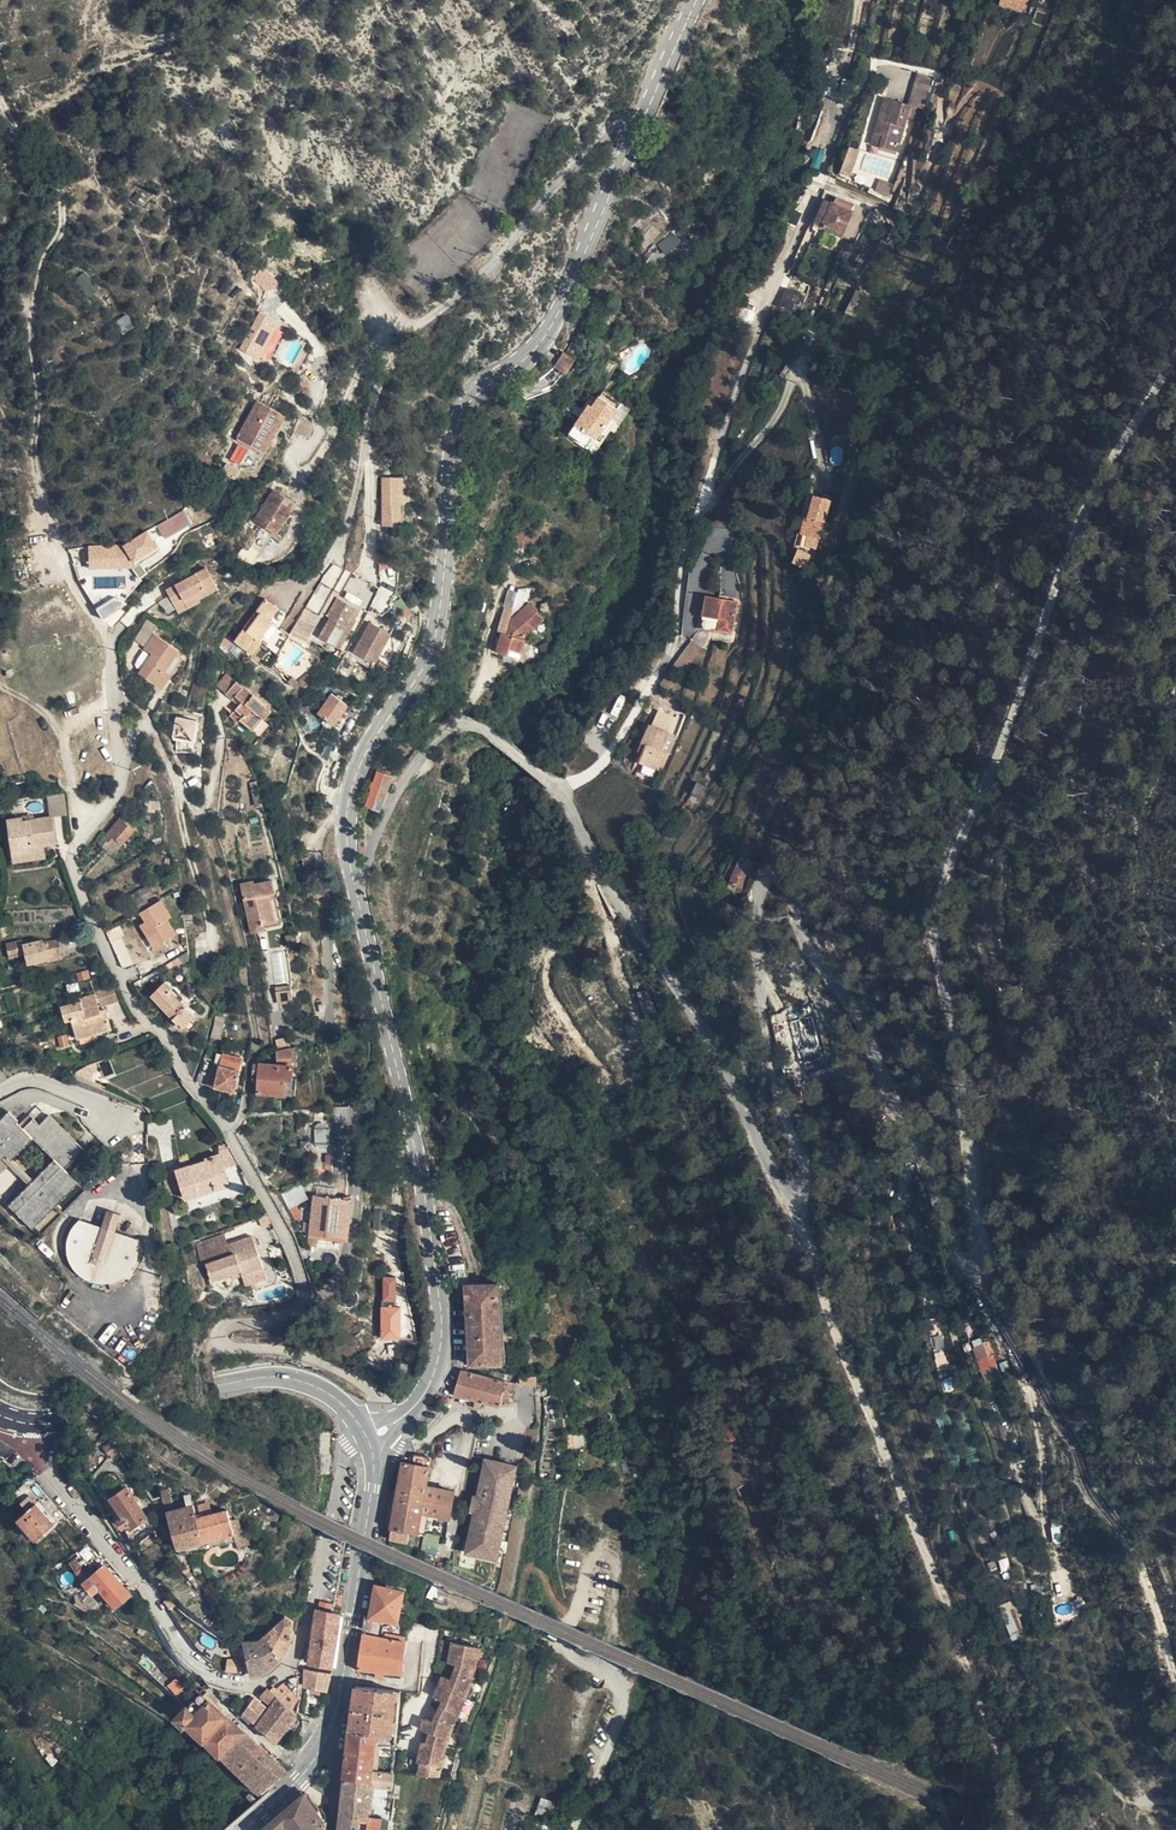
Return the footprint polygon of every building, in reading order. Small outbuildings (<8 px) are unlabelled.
[(910,65),(906,91),(922,94),(925,69),(910,65)] [(898,140),(906,91),(879,86),(878,101),(882,102),(881,109),(876,108),(874,123),(883,125),(880,136),(898,140)] [(870,134),(880,136),(883,125),(874,123),(872,123),(870,134)] [(810,167),(821,170),(825,150),(815,147),(810,167)] [(847,147),(839,175),(851,178),(858,150),(847,147)] [(895,174),(883,170),(879,180),(891,185),(895,174)] [(822,211),(856,226),(870,195),(841,183),(838,189),(832,186),(822,211)] [(666,254),(680,242),(671,232),(657,244),(666,254)] [(784,296),(806,308),(815,292),(794,280),(784,296)] [(853,290),(846,314),(857,317),(864,293),(853,290)] [(259,312),(238,348),(266,364),(287,329),(259,312)] [(115,320),(123,334),(134,327),(127,314),(115,320)] [(583,330),(575,342),(580,347),(589,334),(583,330)] [(570,344),(560,358),(571,366),(581,352),(570,344)] [(590,414),(587,411),(575,430),(590,441),(592,438),(597,442),(618,412),(627,418),(637,403),(611,385),(595,408),(590,414)] [(236,431),(247,436),(251,432),(251,433),(248,437),(264,444),(282,407),(255,394),(236,431)] [(576,403),(587,411),(590,414),(595,408),(580,397),(576,403)] [(237,443),(229,460),(240,465),(248,447),(237,443)] [(381,524),(402,524),(402,477),(380,477),(381,524)] [(306,500),(283,484),(265,513),(286,528),(306,500)] [(819,489),(809,487),(802,526),(801,535),(814,538),(816,529),(808,527),(811,503),(817,504),(819,489)] [(836,491),(819,489),(817,504),(811,503),(808,527),(816,529),(814,538),(827,539),(836,491)] [(156,525),(164,539),(190,523),(183,510),(156,525)] [(499,550),(501,532),(492,531),(490,548),(499,550)] [(512,533),(501,532),(499,550),(509,551),(512,533)] [(800,540),(796,552),(806,557),(811,544),(800,540)] [(164,590),(178,611),(217,585),(204,565),(164,590)] [(321,628),(341,640),(358,611),(353,608),(357,600),(339,590),(329,607),(333,610),(321,628)] [(241,597),(237,592),(232,596),(236,601),(241,597)] [(692,626),(725,643),(742,610),(710,593),(692,626)] [(276,649),(286,632),(277,627),(287,612),(263,596),(234,637),(251,650),(259,638),(276,649)] [(96,609),(102,620),(122,607),(116,597),(96,609)] [(521,644),(519,642),(512,640),(514,636),(520,639),(522,641),(535,618),(518,606),(508,621),(505,626),(502,625),(504,619),(507,610),(498,607),(494,629),(503,632),(503,635),(498,634),(496,639),(505,641),(501,658),(515,662),(521,644)] [(375,656),(393,626),(372,614),(355,644),(375,656)] [(146,643),(158,627),(149,621),(138,637),(146,643)] [(181,645),(158,627),(146,643),(145,645),(152,650),(138,669),(160,686),(171,671),(169,670),(183,652),(178,649),(181,645)] [(492,655),(501,658),(505,641),(496,639),(492,655)] [(21,667),(19,663),(7,666),(9,671),(21,667)] [(252,730),(263,716),(257,711),(264,703),(236,677),(226,689),(232,695),(224,704),(230,710),(228,713),(237,720),(238,717),(252,730)] [(332,727),(349,707),(332,693),(315,713),(332,727)] [(263,716),(270,709),(264,703),(257,711),(263,716)] [(176,716),(171,739),(194,744),(199,721),(176,716)] [(640,758),(656,770),(667,753),(664,750),(680,725),(669,716),(662,725),(657,722),(645,741),(649,744),(640,758)] [(700,785),(713,791),(718,778),(704,772),(700,785)] [(379,811),(388,776),(374,773),(365,807),(379,811)] [(50,791),(55,812),(68,809),(66,787),(50,791)] [(59,838),(55,812),(37,815),(25,817),(24,814),(9,816),(11,831),(15,852),(37,848),(37,842),(47,841),(59,838)] [(136,826),(125,814),(107,832),(119,845),(136,826)] [(50,854),(47,841),(37,842),(37,848),(15,852),(16,860),(50,854)] [(756,862),(762,851),(749,846),(745,857),(756,862)] [(756,862),(761,865),(766,854),(762,851),(756,862)] [(731,870),(738,873),(745,857),(737,854),(731,870)] [(738,873),(746,877),(756,882),(763,865),(761,865),(756,862),(745,857),(738,873)] [(737,878),(744,881),(746,877),(738,873),(731,870),(728,875),(737,878)] [(252,879),(251,876),(240,879),(252,926),(264,923),(263,919),(276,916),(270,894),(276,892),(271,873),(252,879)] [(147,898),(150,896),(158,891),(153,882),(142,890),(147,898)] [(131,897),(136,905),(147,898),(142,890),(131,897)] [(145,909),(154,903),(150,896),(147,898),(136,905),(140,912),(145,909)] [(176,914),(165,896),(154,903),(145,909),(151,918),(147,921),(155,934),(163,928),(169,938),(181,930),(172,916),(176,914)] [(712,935),(722,931),(716,915),(713,917),(710,909),(703,912),(712,935)] [(282,921),(287,938),(300,934),(295,918),(282,921)] [(118,927),(107,931),(121,968),(132,964),(118,927)] [(170,939),(169,938),(163,928),(155,934),(162,945),(170,939)] [(65,949),(62,935),(47,939),(46,936),(27,940),(26,937),(10,940),(12,953),(29,949),(30,959),(50,955),(49,952),(65,949)] [(192,957),(192,946),(166,962),(168,965),(180,965),(192,957)] [(89,970),(88,965),(87,963),(79,964),(80,967),(81,972),(89,970)] [(656,1003),(665,1000),(654,977),(646,981),(656,1003)] [(184,1025),(197,1014),(174,985),(175,984),(171,978),(156,991),(184,1025)] [(93,986),(94,988),(96,996),(100,995),(101,999),(119,994),(114,981),(93,986)] [(277,1002),(289,1001),(288,986),(276,988),(277,1002)] [(96,996),(94,988),(78,992),(78,995),(59,1000),(62,1014),(69,1012),(75,1031),(94,1026),(91,1019),(108,1014),(104,1002),(98,1003),(96,996)] [(91,1019),(94,1026),(110,1021),(108,1014),(91,1019)] [(811,1019),(791,1022),(793,1044),(813,1041),(811,1019)] [(67,1038),(64,1028),(57,1030),(59,1040),(67,1038)] [(281,1045),(294,1041),(291,1029),(277,1032),(281,1045)] [(293,1091),(298,1043),(280,1047),(279,1061),(256,1059),(253,1075),(260,1076),(259,1088),(293,1091)] [(221,1062),(241,1067),(243,1058),(223,1054),(221,1062)] [(238,1088),(241,1067),(221,1062),(217,1084),(238,1088)] [(78,1176),(67,1165),(86,1146),(51,1111),(42,1120),(36,1115),(26,1125),(9,1108),(0,1117),(0,1150),(5,1155),(10,1150),(15,1155),(35,1134),(57,1156),(12,1201),(33,1221),(78,1176)] [(314,1126),(315,1143),(329,1142),(327,1125),(314,1126)] [(242,1159),(235,1147),(226,1151),(232,1163),(242,1159)] [(235,1180),(223,1152),(210,1157),(210,1159),(196,1166),(195,1164),(181,1170),(193,1198),(235,1180)] [(301,1189),(292,1173),(276,1181),(285,1199),(301,1189)] [(336,1230),(341,1190),(307,1185),(301,1225),(336,1230)] [(265,1203),(261,1196),(242,1206),(245,1213),(265,1203)] [(387,1219),(387,1198),(375,1198),(375,1220),(387,1219)] [(120,1274),(129,1269),(137,1259),(140,1249),(141,1241),(141,1231),(117,1225),(122,1209),(110,1205),(104,1221),(81,1214),(75,1221),(71,1227),(69,1238),(69,1247),(72,1257),(78,1265),(84,1270),(89,1274),(95,1276),(101,1277),(108,1277),(112,1276),(120,1274)] [(235,1232),(226,1236),(228,1241),(205,1250),(212,1268),(230,1261),(240,1258),(261,1250),(250,1222),(234,1228),(235,1232)] [(240,1258),(242,1262),(246,1272),(266,1263),(261,1250),(240,1258)] [(401,1290),(400,1267),(387,1267),(387,1289),(385,1290),(387,1316),(392,1316),(392,1320),(407,1319),(406,1299),(404,1298),(404,1293),(401,1290)] [(474,1355),(508,1356),(504,1275),(468,1275),(474,1355)] [(941,1335),(931,1337),(934,1351),(944,1348),(941,1335)] [(992,1356),(1003,1352),(996,1337),(986,1340),(992,1356)] [(469,1363),(462,1387),(475,1389),(485,1392),(503,1397),(516,1395),(521,1378),(521,1375),(474,1364),(469,1363)] [(536,1380),(537,1375),(537,1372),(523,1368),(521,1375),(521,1378),(536,1380)] [(485,1392),(475,1389),(474,1396),(484,1398),(485,1392)] [(589,1446),(588,1433),(579,1433),(580,1447),(589,1446)] [(124,1448),(116,1437),(109,1443),(117,1453),(124,1448)] [(410,1455),(397,1518),(414,1522),(423,1524),(427,1503),(455,1509),(460,1484),(432,1478),(436,1451),(420,1447),(418,1457),(410,1455)] [(488,1521),(484,1519),(479,1518),(475,1542),(501,1547),(517,1453),(491,1449),(487,1472),(492,1474),(497,1475),(494,1490),(491,1505),(488,1521)] [(517,1453),(501,1547),(506,1548),(523,1454),(517,1453)] [(26,1479),(16,1488),(19,1492),(29,1483),(26,1479)] [(132,1484),(119,1493),(124,1502),(125,1506),(125,1509),(125,1515),(129,1522),(137,1518),(144,1529),(155,1522),(132,1484)] [(178,1495),(175,1485),(166,1487),(168,1497),(178,1495)] [(487,1504),(491,1505),(494,1490),(489,1489),(481,1487),(479,1502),(487,1504)] [(211,1543),(202,1513),(198,1501),(195,1490),(189,1492),(192,1503),(173,1508),(185,1549),(211,1543)] [(33,1492),(25,1499),(31,1506),(21,1516),(39,1536),(57,1520),(33,1492)] [(202,1500),(198,1501),(202,1513),(207,1512),(202,1500)] [(239,1536),(234,1517),(231,1505),(207,1512),(202,1513),(211,1543),(238,1537),(239,1536)] [(241,1515),(234,1517),(239,1536),(238,1537),(241,1545),(253,1542),(249,1526),(244,1527),(241,1515)] [(1065,1516),(1056,1517),(1058,1540),(1067,1540),(1065,1516)] [(414,1522),(397,1518),(395,1529),(412,1533),(414,1522)] [(84,1555),(79,1559),(91,1574),(96,1570),(84,1555)] [(191,1568),(198,1564),(194,1557),(188,1561),(186,1562),(191,1568)] [(119,1601),(134,1590),(111,1559),(96,1570),(91,1574),(99,1585),(103,1581),(119,1601)] [(406,1584),(395,1582),(379,1579),(373,1612),(383,1614),(388,1615),(393,1616),(402,1616),(405,1586),(406,1584)] [(1016,1627),(1028,1623),(1024,1609),(1028,1608),(1025,1598),(1008,1603),(1016,1627)] [(335,1604),(322,1602),(321,1609),(334,1611),(335,1604)] [(1044,1626),(1052,1624),(1049,1609),(1040,1610),(1044,1626)] [(332,1668),(340,1614),(318,1610),(309,1664),(332,1668)] [(373,1612),(370,1611),(369,1625),(384,1628),(386,1621),(388,1615),(383,1614),(373,1612)] [(295,1646),(299,1637),(299,1617),(292,1612),(271,1629),(288,1655),(295,1646)] [(413,1618),(411,1639),(409,1660),(408,1669),(406,1686),(406,1688),(425,1690),(431,1621),(413,1618)] [(1028,1623),(1016,1627),(1017,1631),(1030,1627),(1028,1623)] [(254,1637),(260,1671),(265,1670),(270,1669),(278,1665),(283,1661),(288,1655),(271,1629),(265,1635),(254,1637)] [(411,1639),(368,1629),(366,1644),(363,1665),(382,1667),(381,1672),(387,1673),(387,1667),(408,1669),(409,1660),(411,1639)] [(464,1662),(480,1665),(485,1643),(450,1636),(447,1653),(455,1655),(455,1659),(464,1661),(464,1662)] [(464,1662),(461,1669),(477,1676),(480,1665),(464,1662)] [(427,1727),(437,1729),(454,1735),(459,1719),(464,1709),(477,1676),(461,1669),(458,1676),(449,1672),(441,1693),(450,1697),(447,1703),(442,1712),(440,1719),(431,1716),(427,1727)] [(303,1689),(328,1693),(330,1677),(305,1673),(303,1689)] [(186,1683),(177,1674),(168,1682),(177,1691),(186,1683)] [(283,1692),(285,1694),(296,1704),(303,1694),(290,1678),(284,1684),(283,1683),(278,1687),(283,1692)] [(217,1695),(220,1691),(209,1680),(205,1684),(217,1695)] [(406,1686),(361,1682),(355,1726),(385,1728),(402,1729),(406,1688),(406,1686)] [(217,1695),(205,1684),(192,1697),(204,1708),(217,1695)] [(278,1700),(283,1692),(278,1687),(274,1685),(270,1692),(278,1700)] [(275,1704),(266,1694),(255,1714),(266,1723),(275,1704)] [(269,1726),(289,1743),(302,1711),(296,1704),(285,1694),(269,1726)] [(183,1706),(241,1764),(268,1789),(290,1766),(237,1715),(217,1695),(204,1708),(192,1697),(183,1706)] [(585,1742),(587,1733),(590,1721),(592,1712),(583,1711),(576,1740),(585,1742)] [(590,1721),(587,1733),(596,1734),(598,1723),(590,1721)] [(385,1728),(355,1726),(350,1770),(380,1773),(381,1765),(385,1728)] [(402,1729),(385,1728),(381,1765),(398,1767),(402,1736),(402,1729)] [(434,1739),(452,1744),(454,1735),(437,1729),(434,1739)] [(427,1771),(444,1773),(446,1764),(447,1764),(452,1744),(434,1739),(434,1740),(430,1739),(425,1760),(429,1760),(427,1771)] [(394,1809),(382,1807),(383,1799),(395,1801),(396,1796),(398,1767),(381,1765),(380,1773),(378,1787),(376,1813),(374,1829),(392,1829),(394,1809)] [(380,1773),(350,1770),(345,1814),(366,1813),(376,1813),(378,1787),(380,1773)] [(266,1825),(270,1829),(329,1829),(332,1813),(311,1788),(266,1825)] [(394,1809),(395,1801),(383,1799),(382,1807),(394,1809)] [(345,1814),(344,1828),(350,1829),(362,1829),(366,1813),(345,1814)]
